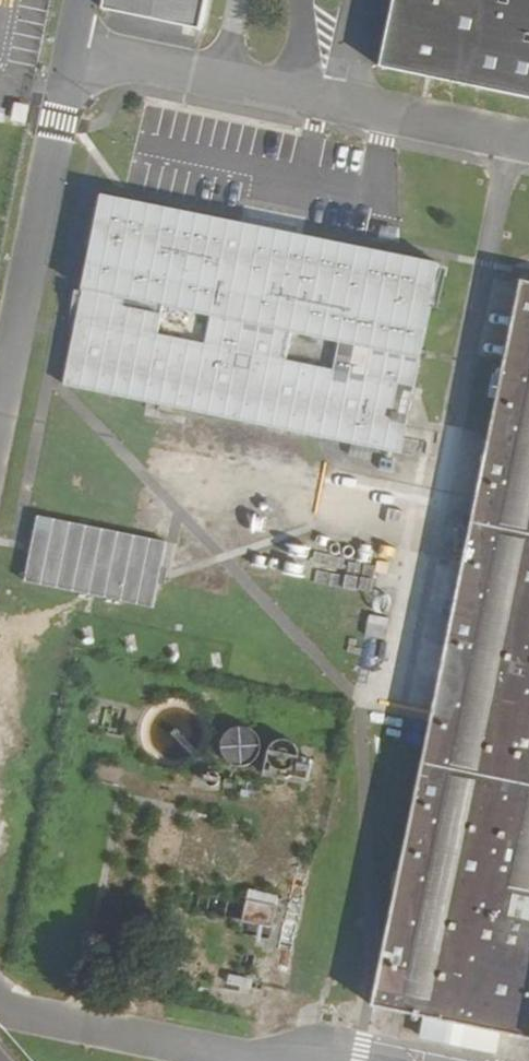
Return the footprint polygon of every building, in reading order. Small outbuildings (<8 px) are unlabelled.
[(104,8),(201,29),(207,0),(106,0),(104,8)] [(382,67),(528,98),(528,0),(396,0),(382,67)] [(107,186),(66,384),(403,454),(444,256),(107,186)] [(506,272),(360,1002),(528,1037),(528,277),(506,272)] [(37,512),(24,575),(151,602),(164,539),(37,512)] [(215,737),(232,764),(258,748),(240,721),(215,737)] [(313,760),(269,752),(265,776),(308,783),(313,760)] [(279,899),(250,894),(243,922),(272,929),(279,899)] [(252,983),(230,978),(228,986),(251,991),(252,983)] [(455,1030),(424,1023),(422,1039),(452,1045),(455,1030)] [(501,1038),(466,1032),(463,1047),(498,1055),(501,1038)]
